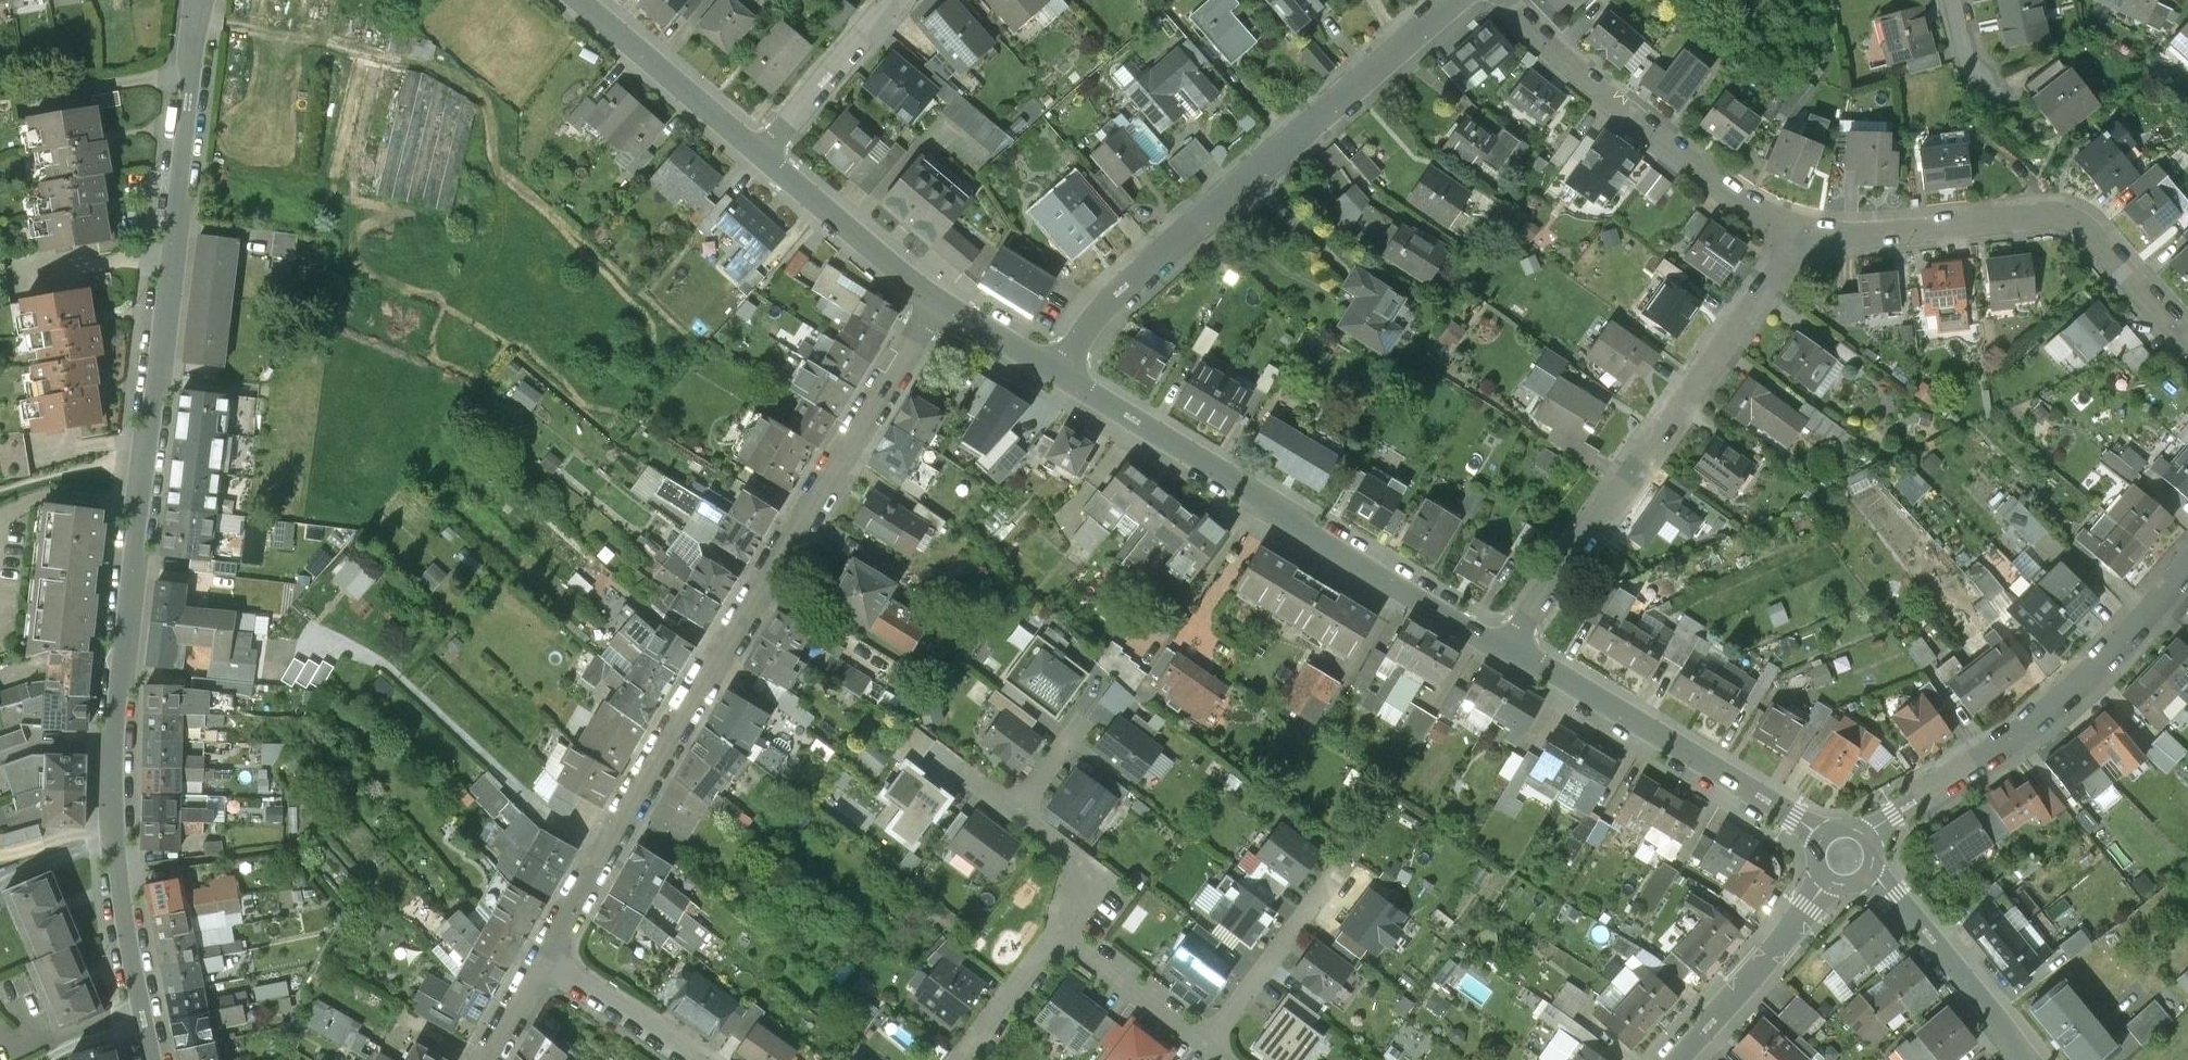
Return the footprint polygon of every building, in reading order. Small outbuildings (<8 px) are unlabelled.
[(10,2),(11,8),(25,6),(24,0),(10,0),(10,2)] [(639,4),(666,26),(678,12),(688,0),(642,0),(639,4)] [(678,12),(688,20),(705,0),(688,0),(678,12)] [(699,27),(725,49),(742,30),(745,32),(756,19),(733,0),(722,0),(699,27)] [(922,26),(935,41),(937,39),(944,48),(962,67),(963,69),(979,55),(973,48),(985,37),(953,0),(922,26)] [(1016,31),(1047,4),(1048,3),(1045,0),(989,0),(1016,31)] [(1062,0),(1045,0),(1048,3),(1047,4),(1058,17),(1069,7),(1062,0)] [(1190,17),(1231,64),(1256,42),(1230,12),(1238,4),(1235,0),(1210,0),(1190,17)] [(1296,31),(1323,8),(1317,0),(1270,0),(1296,31)] [(1561,9),(1571,0),(1552,0),(1561,9)] [(1584,12),(1596,0),(1573,0),(1584,12)] [(2002,19),(1998,20),(2005,49),(2046,40),(2037,0),(1998,0),(2002,19)] [(2113,7),(2115,2),(2148,16),(2155,0),(2098,0),(2113,7)] [(1921,7),(1886,16),(1893,42),(1886,43),(1892,63),(1908,59),(1933,52),(1921,7)] [(1641,40),(1610,14),(1588,39),(1620,65),(1641,40)] [(2169,41),(2187,59),(2187,20),(2169,41)] [(783,22),(743,69),(770,92),(810,45),(783,22)] [(1490,23),(1450,57),(1452,60),(1467,77),(1480,65),(1487,73),(1513,50),(1490,23)] [(417,42),(391,35),(387,52),(413,58),(417,42)] [(1211,65),(1189,40),(1180,48),(1201,73),(1211,65)] [(1313,43),(1300,54),(1322,79),(1335,68),(1313,43)] [(944,48),(924,65),(935,74),(945,82),(962,67),(944,48)] [(1201,73),(1180,48),(1151,72),(1149,70),(1125,90),(1162,133),(1187,112),(1189,114),(1196,114),(1200,110),(1202,112),(1221,95),(1201,73)] [(1667,73),(1653,90),(1678,110),(1710,70),(1685,50),(1667,73)] [(1933,52),(1908,59),(1912,74),(1942,65),(1938,52),(1934,54),(1933,52)] [(927,83),(892,55),(867,85),(902,114),(912,102),(917,106),(931,90),(933,88),(927,83)] [(475,84),(345,58),(320,182),(450,208),(468,118),(475,84)] [(1467,77),(1452,60),(1442,68),(1464,93),(1474,85),(1467,77)] [(1656,64),(1642,82),(1653,90),(1667,73),(1656,64)] [(1565,99),(1530,72),(1510,98),(1545,125),(1565,99)] [(2054,86),(2034,102),(2059,134),(2074,122),(2073,121),(2083,113),(2084,114),(2097,104),(2072,72),(2054,86)] [(2054,86),(2044,73),(2023,88),(2034,102),(2054,86)] [(945,82),(935,74),(927,83),(933,88),(931,90),(947,104),(957,92),(945,82)] [(597,108),(585,122),(586,122),(607,141),(636,109),(626,100),(629,96),(617,86),(597,108)] [(119,91),(93,95),(95,104),(101,103),(102,108),(122,105),(119,91)] [(1007,134),(957,92),(947,104),(942,111),(992,153),(1007,134)] [(1761,120),(1725,92),(1702,123),(1738,150),(1761,120)] [(0,96),(0,126),(19,123),(19,121),(14,94),(0,96)] [(585,98),(566,119),(578,130),(586,122),(585,122),(597,108),(585,98)] [(95,108),(31,119),(37,153),(45,152),(47,163),(49,163),(53,182),(107,173),(111,172),(109,158),(112,157),(110,145),(111,145),(109,131),(101,132),(99,117),(103,116),(102,108),(101,103),(95,104),(95,108)] [(636,109),(607,141),(620,153),(631,152),(635,156),(630,162),(632,163),(644,150),(644,146),(650,139),(653,139),(664,127),(651,116),(647,119),(636,109)] [(1168,150),(1135,113),(1120,127),(1122,129),(1135,144),(1131,147),(1145,163),(1148,160),(1152,164),(1158,165),(1168,156),(1168,150)] [(842,114),(828,130),(830,131),(816,148),(848,175),(849,176),(868,154),(877,143),(842,114)] [(37,153),(31,119),(19,121),(19,123),(30,186),(44,183),(53,182),(49,163),(47,163),(45,152),(37,153)] [(1497,141),(1467,119),(1446,149),(1476,170),(1482,162),(1499,175),(1523,141),(1506,129),(1497,141)] [(2117,124),(2074,160),(2100,192),(2111,183),(2130,167),(2121,156),(2135,144),(2117,124)] [(1122,129),(1094,155),(1104,167),(1120,185),(1121,185),(1145,163),(1131,147),(1135,144),(1122,129)] [(1821,145),(1782,129),(1781,130),(1783,131),(1768,170),(1807,186),(1815,166),(1813,165),(1821,145)] [(1640,156),(1605,131),(1580,166),(1568,183),(1570,184),(1571,187),(1574,190),(1578,193),(1581,194),(1585,195),(1603,208),(1626,177),(1640,157),(1640,156)] [(1889,135),(1852,134),(1851,158),(1864,159),(1863,187),(1896,188),(1897,157),(1889,156),(1889,135)] [(1569,135),(1551,161),(1562,169),(1580,143),(1569,135)] [(1945,151),(1922,153),(1926,191),(1972,186),(1969,150),(1967,150),(1966,135),(1944,137),(1945,151)] [(1197,138),(1169,162),(1186,182),(1213,158),(1197,138)] [(682,145),(651,180),(666,193),(671,186),(695,208),(717,183),(700,168),(703,164),(682,145)] [(1363,146),(1351,156),(1372,181),(1384,171),(1363,146)] [(644,150),(632,163),(630,162),(624,169),(635,179),(653,158),(644,150)] [(868,154),(849,176),(848,175),(847,177),(859,187),(879,164),(868,154)] [(972,200),(921,156),(882,203),(903,221),(901,222),(910,230),(912,229),(933,246),(950,226),(972,200)] [(1640,157),(1626,177),(1636,184),(1650,165),(1640,157)] [(1570,158),(1547,190),(1558,197),(1568,183),(1580,166),(1570,158)] [(2155,165),(2134,183),(2144,194),(2154,185),(2155,187),(2166,178),(2155,165)] [(1121,185),(1120,185),(1104,167),(1095,176),(1125,210),(1135,201),(1121,185)] [(1651,167),(1635,187),(1646,195),(1661,175),(1651,167)] [(2130,167),(2111,183),(2119,193),(2138,177),(2130,167)] [(1471,197),(1431,169),(1410,199),(1449,227),(1471,197)] [(1095,176),(1092,172),(1082,181),(1114,219),(1125,210),(1095,176)] [(53,182),(44,183),(47,204),(45,204),(47,215),(39,216),(45,250),(98,241),(102,240),(102,244),(115,242),(114,236),(113,229),(109,230),(106,214),(114,213),(112,200),(107,201),(105,189),(110,188),(107,173),(53,182)] [(1661,175),(1646,195),(1656,203),(1672,183),(1661,175)] [(1078,178),(1048,204),(1053,210),(1040,221),(1072,258),(1116,221),(1114,219),(1086,186),(1082,181),(1078,178)] [(21,187),(26,219),(0,223),(0,237),(3,255),(3,257),(4,257),(45,250),(39,216),(47,215),(45,204),(47,204),(44,183),(30,186),(21,187)] [(2144,194),(2124,211),(2139,228),(2141,227),(2151,239),(2179,214),(2155,187),(2154,185),(2144,194)] [(1356,190),(1339,205),(1347,215),(1340,227),(1346,231),(1346,232),(1347,233),(1366,204),(1367,202),(1356,190)] [(726,194),(698,226),(708,235),(718,223),(718,222),(736,202),(726,194)] [(785,235),(741,196),(736,202),(718,222),(718,223),(746,247),(726,268),(743,283),(785,235)] [(1402,226),(1366,204),(1347,233),(1383,255),(1402,226)] [(1745,247),(1710,223),(1684,259),(1685,261),(1686,259),(1698,267),(1701,263),(1723,278),(1745,247)] [(980,252),(950,226),(933,246),(963,272),(980,252)] [(1435,240),(1422,232),(1420,237),(1402,226),(1383,255),(1429,284),(1447,254),(1432,245),(1435,240)] [(294,258),(298,233),(276,229),(272,254),(294,258)] [(239,239),(200,234),(192,298),(231,303),(239,239)] [(124,235),(114,236),(115,242),(102,244),(102,240),(98,241),(100,254),(127,250),(124,235)] [(2169,265),(2185,282),(2187,281),(2187,282),(2187,247),(2169,265)] [(1055,280),(1003,248),(979,286),(1031,318),(1055,280)] [(799,250),(786,269),(795,276),(808,256),(799,250)] [(2030,255),(1987,260),(1992,303),(2035,298),(2030,255)] [(1961,264),(1943,266),(1943,271),(1923,274),(1927,310),(1966,305),(1961,264)] [(840,274),(827,267),(812,290),(824,297),(825,298),(834,284),(840,274)] [(1403,298),(1356,269),(1344,288),(1358,296),(1340,326),(1385,354),(1396,337),(1383,330),(1403,298)] [(111,273),(85,277),(87,286),(93,285),(94,291),(114,287),(111,273)] [(1896,273),(1860,277),(1862,293),(1840,295),(1843,323),(1866,320),(1865,315),(1900,311),(1896,273)] [(1696,300),(1667,279),(1643,314),(1676,337),(1690,317),(1686,314),(1696,300)] [(901,311),(869,291),(862,302),(834,284),(825,298),(833,303),(886,335),(901,311)] [(87,290),(23,301),(29,334),(36,333),(38,344),(41,344),(44,364),(99,355),(103,354),(101,339),(104,339),(102,327),(103,327),(101,312),(93,313),(91,299),(95,298),(94,291),(93,285),(87,286),(87,290)] [(825,298),(824,297),(818,307),(827,313),(833,303),(825,298)] [(231,303),(192,298),(185,363),(223,368),(231,303)] [(29,334),(23,301),(12,303),(12,304),(11,305),(21,368),(36,365),(44,364),(41,344),(38,344),(36,333),(29,334)] [(886,335),(833,303),(827,313),(825,315),(840,324),(842,321),(848,325),(837,343),(869,363),(886,335)] [(2117,335),(2101,316),(2104,313),(2096,304),(2062,335),(2087,364),(2108,345),(2118,336),(2117,335)] [(1659,356),(1610,322),(1587,355),(1625,381),(1639,361),(1650,369),(1659,356)] [(1209,353),(1218,330),(1206,325),(1197,348),(1209,353)] [(2142,345),(2126,327),(2117,335),(2118,336),(2108,345),(2119,356),(2142,345)] [(1174,348),(1141,328),(1135,339),(1167,358),(1174,348)] [(1836,360),(1801,335),(1778,366),(1813,392),(1836,360)] [(1167,358),(1135,339),(1117,369),(1150,388),(1167,358)] [(829,357),(803,341),(797,352),(809,360),(854,388),(869,363),(837,343),(829,357)] [(1842,341),(1836,350),(1853,360),(1858,351),(1842,341)] [(1606,406),(1559,379),(1569,362),(1550,351),(1532,383),(1535,385),(1541,394),(1538,398),(1543,401),(1534,415),(1539,418),(1539,419),(1574,440),(1579,443),(1580,442),(1587,430),(1592,433),(1595,428),(1594,427),(1606,406)] [(44,364),(36,365),(39,386),(37,386),(38,397),(31,398),(36,432),(93,422),(94,426),(107,424),(105,411),(100,412),(98,396),(105,395),(103,382),(99,383),(97,371),(101,370),(99,355),(44,364)] [(809,360),(791,390),(804,398),(836,418),(854,388),(809,360)] [(1200,363),(1175,404),(1200,419),(1225,378),(1200,363)] [(36,365),(21,368),(26,399),(18,400),(23,434),(36,432),(31,398),(38,397),(37,386),(39,386),(36,365)] [(1009,392),(973,370),(952,403),(976,418),(962,441),(985,455),(1003,434),(990,423),(1009,392)] [(523,378),(512,394),(531,407),(542,392),(523,378)] [(1225,378),(1200,419),(1227,435),(1252,394),(1225,378)] [(1797,415),(1770,395),(1771,394),(1750,379),(1726,412),(1747,427),(1753,419),(1792,447),(1805,429),(1809,423),(1797,415)] [(228,395),(183,390),(170,506),(214,512),(228,395)] [(945,415),(911,394),(892,424),(927,445),(945,415)] [(258,399),(228,395),(214,512),(245,516),(258,399)] [(836,418),(804,398),(786,428),(816,447),(818,448),(836,418)] [(1828,418),(1806,402),(1797,415),(1809,423),(1805,429),(1814,436),(1828,418)] [(786,428),(763,414),(736,460),(788,492),(816,447),(786,428)] [(1338,460),(1267,418),(1253,442),(1280,458),(1276,466),(1319,491),(1338,460)] [(927,445),(892,424),(874,455),(908,476),(927,445)] [(1058,442),(1047,460),(1061,468),(1061,466),(1080,477),(1088,464),(1082,461),(1091,445),(1064,430),(1058,442)] [(985,455),(978,463),(1000,483),(1022,458),(1026,454),(1025,453),(1003,434),(985,455)] [(1037,447),(1033,444),(1025,453),(1026,454),(1022,458),(1037,467),(1043,458),(1047,460),(1058,442),(1044,434),(1037,447)] [(1598,453),(1580,442),(1579,443),(1574,440),(1567,452),(1590,466),(1598,453)] [(1755,468),(1717,440),(1695,469),(1733,497),(1755,468)] [(2146,464),(2128,448),(2119,459),(2122,461),(2137,474),(2146,464)] [(2187,448),(2170,468),(2162,477),(2187,499),(2187,449),(2187,448)] [(2119,459),(2110,469),(2128,485),(2137,474),(2122,461),(2119,459)] [(2170,468),(2160,459),(2152,468),(2162,477),(2170,468)] [(1151,483),(1126,463),(1100,495),(1111,503),(1125,515),(1151,483)] [(1407,487),(1373,466),(1368,475),(1367,475),(1356,493),(1347,508),(1382,529),(1395,508),(1407,487)] [(1915,501),(1933,484),(1915,466),(1897,482),(1915,501)] [(1367,475),(1357,468),(1346,487),(1356,493),(1367,475)] [(704,500),(665,476),(659,485),(649,479),(643,489),(693,521),(698,514),(696,513),(704,500)] [(1151,483),(1125,515),(1134,522),(1136,520),(1141,524),(1133,534),(1141,541),(1173,500),(1151,483)] [(1686,504),(1665,489),(1631,536),(1647,548),(1667,520),(1692,538),(1703,522),(1683,508),(1686,504)] [(2142,497),(2132,489),(2124,498),(2134,507),(2142,497)] [(777,513),(743,492),(735,506),(709,491),(704,500),(763,537),(777,513)] [(913,517),(872,493),(853,524),(886,544),(893,532),(918,547),(928,531),(929,529),(912,519),(913,517)] [(943,506),(924,494),(916,507),(918,508),(935,518),(943,506)] [(1100,495),(1088,510),(1099,519),(1111,503),(1100,495)] [(2169,521),(2142,497),(2134,507),(2117,526),(2145,550),(2169,521)] [(763,537),(704,500),(696,513),(698,514),(722,528),(712,543),(746,564),(763,537)] [(1199,521),(1173,500),(1141,541),(1133,550),(1121,566),(1135,577),(1148,561),(1144,558),(1159,539),(1166,544),(1164,548),(1173,555),(1166,563),(1190,582),(1228,535),(1204,516),(1199,521)] [(1458,519),(1428,501),(1404,542),(1434,559),(1458,519)] [(103,509),(49,503),(41,572),(95,579),(97,564),(100,564),(105,523),(102,523),(103,509)] [(214,512),(170,506),(164,555),(191,558),(209,560),(209,557),(211,542),(214,512)] [(935,518),(918,508),(913,517),(912,519),(929,529),(928,531),(937,537),(945,524),(935,518)] [(1405,514),(1395,508),(1382,529),(1392,535),(1405,514)] [(245,516),(214,512),(211,542),(236,545),(236,547),(241,548),(245,516)] [(2030,515),(2015,531),(2030,545),(2045,530),(2030,515)] [(2106,516),(2089,535),(2083,530),(2074,541),(2091,556),(2117,526),(2106,516)] [(307,542),(308,519),(276,518),(275,541),(307,542)] [(1110,533),(1097,522),(1088,533),(1102,544),(1110,533)] [(1525,523),(1510,548),(1521,554),(1536,530),(1525,523)] [(2117,526),(2091,556),(2119,580),(2145,550),(2117,526)] [(1133,534),(1125,544),(1133,550),(1141,541),(1133,534)] [(1479,540),(1475,538),(1454,572),(1485,591),(1506,556),(1479,540)] [(1323,585),(1260,547),(1234,589),(1297,627),(1323,585)] [(330,571),(360,597),(377,578),(347,552),(330,571)] [(670,561),(662,554),(657,560),(663,565),(666,567),(670,561)] [(209,560),(191,558),(190,571),(214,574),(215,558),(209,557),(209,560)] [(737,579),(703,558),(694,574),(673,557),(670,561),(666,567),(685,583),(721,606),(737,579)] [(890,573),(863,557),(859,565),(885,581),(890,573)] [(859,565),(849,559),(839,575),(844,578),(830,602),(912,651),(925,630),(907,619),(911,612),(886,597),(893,585),(885,581),(859,565)] [(657,560),(648,571),(654,576),(663,565),(657,560)] [(721,606),(685,583),(666,567),(663,565),(654,576),(653,577),(677,597),(674,602),(667,597),(663,602),(685,616),(706,629),(721,606)] [(2097,601),(2060,565),(2037,589),(2074,625),(2097,601)] [(1121,566),(1101,590),(1116,601),(1135,577),(1121,566)] [(95,579),(41,572),(31,656),(52,650),(87,651),(88,636),(92,636),(97,594),(93,593),(95,579)] [(2003,590),(1987,572),(1973,584),(1989,602),(2003,590)] [(667,597),(646,579),(634,593),(664,619),(678,627),(685,616),(663,602),(667,597)] [(237,612),(183,607),(185,583),(157,580),(152,622),(235,630),(237,614),(237,612)] [(1376,617),(1323,585),(1297,627),(1351,659),(1376,617)] [(2037,589),(2035,587),(2019,602),(2016,599),(2007,609),(2029,630),(2024,634),(2030,640),(2035,636),(2049,650),(2074,625),(2037,589)] [(1614,597),(1587,642),(1616,660),(1637,626),(1619,615),(1625,604),(1614,597)] [(1999,617),(1982,598),(1972,607),(1988,626),(1999,617)] [(812,631),(779,611),(762,636),(796,657),(799,652),(812,631)] [(252,615),(237,614),(235,630),(250,632),(252,615)] [(657,635),(634,614),(619,631),(631,641),(644,653),(679,675),(697,645),(662,625),(657,635)] [(1428,632),(1407,619),(1385,655),(1397,663),(1387,679),(1396,685),(1428,632)] [(235,630),(152,622),(148,664),(181,668),(183,643),(212,646),(211,657),(232,660),(235,630)] [(1656,637),(1637,626),(1616,660),(1647,678),(1674,633),(1663,626),(1656,637)] [(1069,642),(1049,627),(1041,637),(1062,653),(1069,642)] [(250,632),(235,630),(232,660),(256,662),(257,648),(250,647),(252,632),(250,632)] [(619,631),(605,652),(619,662),(624,654),(623,653),(631,641),(619,631)] [(1462,653),(1428,632),(1396,685),(1386,700),(1404,712),(1421,685),(1420,685),(1424,678),(1441,688),(1462,653)] [(2024,673),(1992,632),(1980,642),(1987,651),(1973,662),(1998,693),(2024,673)] [(1041,637),(1037,635),(1004,679),(1007,682),(1028,697),(1056,718),(1089,674),(1062,653),(1041,637)] [(796,657),(762,636),(744,665),(786,691),(796,675),(791,671),(798,658),(796,657)] [(1921,638),(1906,649),(1921,671),(1937,660),(1921,638)] [(679,675),(644,653),(631,641),(623,653),(624,654),(640,663),(637,668),(635,667),(628,678),(664,701),(679,675)] [(1112,641),(1097,662),(1134,696),(1148,675),(1138,668),(1139,666),(1129,659),(1130,657),(1120,650),(1122,648),(1112,641)] [(2177,642),(2150,669),(2176,694),(2187,706),(2187,654),(2177,642)] [(1720,675),(1701,664),(1708,653),(1696,646),(1669,692),(1699,709),(1720,675)] [(855,668),(822,648),(818,655),(810,650),(808,654),(804,652),(803,655),(799,652),(796,657),(841,684),(844,686),(855,668)] [(1148,675),(1134,696),(1146,705),(1157,689),(1156,689),(1178,656),(1167,648),(1148,675)] [(87,651),(52,650),(51,668),(45,668),(44,675),(50,675),(50,682),(27,684),(26,700),(49,693),(90,695),(93,651),(87,651)] [(664,701),(628,678),(602,654),(587,680),(598,689),(604,679),(622,691),(613,703),(648,727),(664,701)] [(286,679),(305,685),(313,662),(293,655),(286,679)] [(1225,687),(1178,656),(1156,689),(1157,689),(1203,720),(1215,701),(1219,704),(1223,698),(1219,696),(1225,687)] [(1998,693),(1973,662),(1963,670),(1953,656),(1936,670),(1971,714),(1998,693)] [(1341,677),(1310,657),(1282,704),(1313,723),(1341,677)] [(240,666),(222,664),(221,678),(228,679),(239,680),(240,666)] [(841,684),(810,665),(804,674),(813,679),(810,684),(833,698),(841,684)] [(1513,683),(1484,666),(1474,682),(1469,680),(1465,686),(1470,689),(1467,693),(1463,700),(1464,701),(1458,711),(1468,717),(1474,707),(1493,718),(1513,683)] [(1807,669),(1783,680),(1789,693),(1813,681),(1807,669)] [(2176,694),(2150,669),(2123,697),(2158,731),(2167,722),(2158,713),(2176,694)] [(221,678),(194,675),(193,688),(226,692),(228,679),(221,678)] [(1739,687),(1720,675),(1699,709),(1730,727),(1757,682),(1746,676),(1739,687)] [(1028,697),(1007,682),(999,692),(1020,708),(1028,697)] [(1946,705),(1929,682),(1918,690),(1921,695),(1923,695),(1936,713),(1946,705)] [(1513,683),(1493,718),(1512,729),(1506,738),(1517,745),(1544,702),(1513,683)] [(9,705),(9,706),(26,700),(27,684),(0,693),(0,708),(9,705)] [(183,686),(145,684),(145,711),(207,713),(207,699),(183,698),(183,686)] [(1467,693),(1456,686),(1440,712),(1453,720),(1458,711),(1464,701),(1463,700),(1467,693)] [(769,715),(729,691),(707,727),(746,757),(757,764),(763,754),(749,745),(769,715)] [(1370,691),(1358,710),(1374,720),(1386,700),(1370,691)] [(1020,708),(999,692),(992,703),(1005,713),(1029,731),(1037,721),(1020,708)] [(26,700),(9,706),(9,728),(35,728),(35,709),(49,704),(49,693),(26,700)] [(90,695),(49,693),(49,704),(48,711),(47,711),(46,725),(88,727),(90,695)] [(1936,713),(1923,695),(1921,695),(1891,718),(1920,758),(1930,751),(1931,753),(1942,745),(1941,743),(1952,735),(1936,713)] [(795,703),(787,697),(781,707),(790,712),(795,703)] [(610,701),(592,733),(595,734),(585,751),(586,752),(623,772),(648,727),(613,703),(610,701)] [(1806,724),(1775,705),(1762,726),(1764,727),(1756,739),(1785,757),(1806,724)] [(207,713),(145,711),(144,738),(181,739),(182,724),(207,724),(207,713)] [(1005,713),(983,741),(995,750),(993,752),(1005,761),(1007,759),(1019,767),(1040,739),(1029,731),(1005,713)] [(2104,714),(2075,737),(2099,767),(2127,743),(2104,714)] [(1163,734),(1138,717),(1131,727),(1153,743),(1163,734)] [(1131,727),(1120,718),(1091,755),(1137,788),(1165,753),(1153,743),(1144,737),(1131,727)] [(1865,733),(1843,718),(1827,743),(1812,764),(1811,767),(1839,786),(1858,756),(1861,752),(1855,748),(1865,733)] [(912,724),(893,756),(905,766),(907,764),(914,770),(936,741),(912,724)] [(88,748),(88,727),(47,727),(47,747),(88,748)] [(746,757),(707,727),(677,777),(703,798),(709,803),(716,794),(746,757)] [(1539,758),(1525,782),(1555,799),(1568,778),(1588,745),(1558,727),(1539,758)] [(220,729),(205,728),(204,740),(220,740),(220,729)] [(0,737),(0,751),(28,741),(24,729),(0,737)] [(1879,742),(1865,733),(1855,748),(1861,752),(1858,756),(1866,761),(1879,742)] [(1815,735),(1801,757),(1812,764),(1827,743),(1815,735)] [(2184,756),(2162,735),(2153,744),(2175,765),(2184,756)] [(2099,767),(2075,737),(2044,762),(2076,801),(2086,793),(2092,799),(2112,783),(2099,767)] [(181,739),(144,738),(144,765),(205,768),(205,756),(181,755),(181,739)] [(220,740),(204,740),(204,753),(219,754),(220,740)] [(623,772),(586,752),(585,751),(577,743),(566,762),(571,765),(562,780),(567,784),(585,794),(604,805),(623,772)] [(788,756),(769,745),(763,754),(757,764),(774,777),(788,756)] [(1618,762),(1588,745),(1568,778),(1586,789),(1577,805),(1587,812),(1588,812),(1588,811),(1618,762)] [(879,766),(860,750),(851,760),(870,777),(879,766)] [(1528,752),(1504,792),(1515,798),(1525,782),(1539,758),(1528,752)] [(33,754),(4,765),(14,796),(36,789),(46,789),(46,790),(86,791),(86,789),(87,790),(88,755),(33,754)] [(914,770),(907,764),(905,766),(883,796),(903,811),(890,829),(898,835),(913,846),(932,820),(936,823),(953,799),(938,787),(940,785),(925,774),(923,776),(914,770)] [(205,768),(144,765),(143,792),(179,793),(180,777),(214,779),(215,768),(205,768)] [(1091,778),(1078,768),(1048,807),(1088,837),(1117,798),(1091,778)] [(1130,791),(1098,768),(1091,778),(1117,798),(1122,801),(1130,791)] [(881,769),(873,779),(877,784),(886,774),(881,769)] [(1640,776),(1614,820),(1625,827),(1631,817),(1649,828),(1670,794),(1640,776)] [(703,798),(677,777),(653,820),(686,839),(699,815),(695,812),(703,798)] [(2065,808),(2043,781),(2031,789),(2043,806),(2042,807),(2049,818),(2065,808)] [(567,784),(563,782),(550,804),(572,817),(585,794),(567,784)] [(2016,793),(2009,783),(1986,798),(1988,802),(2007,831),(2042,807),(2043,806),(2031,789),(2028,785),(2016,793)] [(86,791),(46,790),(46,789),(36,789),(14,796),(19,810),(37,804),(46,798),(45,825),(85,826),(86,791)] [(179,793),(143,792),(143,819),(203,820),(204,809),(179,808),(179,793)] [(743,812),(725,798),(723,799),(716,794),(709,803),(734,822),(743,812)] [(1700,812),(1670,794),(1649,828),(1644,837),(1658,846),(1655,852),(1670,861),(1700,812)] [(514,802),(498,818),(505,826),(508,829),(525,813),(514,802)] [(1988,802),(1929,842),(1949,871),(1991,842),(1992,843),(2008,832),(2007,831),(1988,802)] [(961,811),(940,840),(952,849),(955,845),(954,845),(973,820),(961,811)] [(1587,812),(1576,830),(1573,831),(1560,853),(1574,861),(1588,838),(1599,819),(1599,818),(1588,811),(1588,812),(1587,812)] [(544,833),(525,813),(508,829),(529,850),(566,871),(578,849),(545,830),(544,833)] [(1016,843),(978,814),(973,820),(954,845),(955,845),(993,874),(1016,843)] [(203,820),(143,819),(142,847),(177,848),(178,832),(203,832),(203,820)] [(1599,819),(1588,838),(1598,844),(1609,826),(1599,819)] [(1322,853),(1281,822),(1256,855),(1262,860),(1290,881),(1297,886),(1322,853)] [(41,824),(17,832),(21,845),(43,837),(41,824)] [(1755,844),(1722,824),(1712,841),(1703,857),(1704,858),(1734,876),(1736,877),(1753,848),(1755,844)] [(566,871),(529,850),(508,829),(505,826),(495,844),(507,851),(501,860),(513,867),(512,869),(521,874),(520,876),(552,894),(566,871)] [(1712,841),(1701,835),(1689,855),(1701,862),(1704,858),(1703,857),(1712,841)] [(43,837),(21,845),(26,859),(46,852),(43,837)] [(219,838),(203,841),(206,853),(225,851),(219,838)] [(639,845),(624,870),(658,890),(674,902),(680,891),(665,879),(673,865),(639,845)] [(1753,848),(1736,877),(1734,876),(1730,881),(1729,880),(1725,885),(1756,907),(1774,882),(1777,876),(1778,868),(1775,862),(1769,857),(1753,848)] [(2030,853),(2013,867),(2023,878),(2041,863),(2030,853)] [(233,859),(208,862),(211,878),(213,887),(186,892),(189,905),(198,903),(240,895),(233,859)] [(1290,881),(1262,860),(1251,876),(1278,896),(1290,881)] [(208,862),(170,867),(173,881),(184,878),(185,884),(211,878),(208,862)] [(511,881),(500,868),(481,902),(482,903),(492,914),(529,936),(548,902),(511,881)] [(658,890),(624,870),(610,895),(644,915),(652,901),(667,913),(674,902),(658,890)] [(52,871),(7,890),(37,960),(75,943),(82,940),(52,871)] [(1251,876),(1247,873),(1239,883),(1270,907),(1278,896),(1251,876)] [(1239,883),(1226,874),(1215,888),(1224,895),(1209,915),(1251,947),(1262,933),(1264,935),(1270,928),(1267,926),(1277,912),(1270,907),(1239,883)] [(1959,895),(1942,875),(1932,884),(1949,903),(1959,895)] [(173,881),(148,886),(153,912),(189,905),(186,892),(185,884),(184,878),(173,881)] [(1756,907),(1725,885),(1718,894),(1747,920),(1756,907)] [(1404,916),(1370,890),(1341,928),(1375,953),(1384,942),(1390,946),(1401,932),(1395,927),(1404,916)] [(700,906),(680,891),(674,902),(692,916),(700,906)] [(1712,907),(1690,894),(1682,908),(1700,919),(1712,907)] [(240,895),(198,903),(200,915),(225,910),(226,915),(243,912),(240,895)] [(644,915),(610,895),(595,920),(633,944),(636,938),(632,936),(637,926),(663,946),(671,936),(644,915)] [(2001,895),(1964,926),(1989,955),(2016,933),(2026,924),(2001,895)] [(692,916),(674,902),(667,913),(684,926),(692,916)] [(189,905),(153,912),(158,939),(194,931),(191,917),(200,915),(198,903),(189,905)] [(482,903),(469,917),(463,910),(459,914),(452,920),(457,925),(474,945),(511,966),(529,936),(492,914),(482,903)] [(463,910),(457,903),(452,907),(459,914),(463,910)] [(1700,919),(1671,952),(1690,970),(1697,976),(1738,931),(1712,907),(1700,919)] [(1843,931),(1845,934),(1821,954),(1833,969),(1882,929),(1867,911),(1843,931)] [(452,920),(442,929),(447,934),(457,925),(452,920)] [(1221,941),(1197,923),(1188,935),(1189,936),(1212,953),(1221,941)] [(511,966),(474,945),(457,925),(447,934),(471,961),(467,967),(466,967),(460,977),(493,998),(511,966)] [(2060,942),(2069,955),(2090,941),(2082,928),(2060,942)] [(1882,929),(1833,969),(1845,983),(1853,976),(1855,980),(1861,975),(1858,972),(1869,963),(1872,966),(1896,946),(1882,929)] [(194,931),(158,939),(163,965),(223,954),(243,950),(241,940),(206,946),(205,940),(196,942),(194,931)] [(1212,953),(1189,936),(1188,935),(1181,932),(1172,948),(1177,951),(1164,969),(1177,979),(1202,997),(1209,1003),(1225,981),(1220,977),(1229,966),(1212,953)] [(2016,933),(1989,955),(2014,985),(2041,963),(2016,933)] [(1640,948),(1618,935),(1611,946),(1633,959),(1640,948)] [(684,947),(671,936),(663,946),(676,957),(684,947)] [(967,955),(946,939),(929,958),(937,965),(944,956),(958,967),(967,955)] [(1356,956),(1335,940),(1328,950),(1348,966),(1356,956)] [(1328,950),(1315,941),(1292,972),(1304,981),(1303,983),(1316,993),(1317,991),(1329,1000),(1353,969),(1348,966),(1328,950)] [(37,960),(32,962),(61,1029),(104,1011),(75,943),(37,960)] [(243,950),(223,954),(225,968),(251,963),(249,949),(243,950)] [(1671,952),(1662,962),(1682,980),(1690,970),(1671,952)] [(223,954),(163,965),(168,992),(204,985),(202,972),(225,968),(223,954)] [(937,965),(915,995),(940,1013),(937,1017),(948,1025),(951,1022),(955,1025),(983,986),(958,967),(944,956),(937,965)] [(1908,960),(1883,980),(1888,986),(1867,1003),(1876,1014),(1922,977),(1908,960)] [(1640,963),(1632,972),(1640,980),(1648,971),(1640,963)] [(2187,989),(2187,967),(2177,977),(2187,989)] [(1640,980),(1626,996),(1655,1022),(1677,998),(1648,971),(1640,980)] [(737,1006),(690,972),(684,973),(679,979),(680,986),(686,990),(673,1008),(714,1037),(719,1031),(734,1010),(737,1006)] [(493,998),(460,977),(454,989),(431,976),(419,996),(425,1000),(430,992),(446,1001),(445,1002),(463,1012),(479,1021),(493,998)] [(1922,977),(1876,1014),(1875,1015),(1875,1016),(1883,1025),(1884,1024),(1905,1006),(1912,1014),(1936,994),(1922,977)] [(1202,997),(1177,979),(1170,989),(1194,1008),(1202,997)] [(1105,1014),(1064,983),(1037,1019),(1078,1050),(1082,1045),(1105,1014)] [(2060,983),(2031,1008),(2052,1032),(2050,1034),(2066,1053),(2068,1051),(2075,1059),(2107,1059),(2118,1051),(2095,1024),(2097,1022),(2086,1010),(2084,1012),(2060,983)] [(204,985),(168,992),(173,1019),(244,1005),(250,1004),(248,992),(207,1000),(204,985)] [(446,1001),(430,992),(425,1000),(419,1012),(453,1031),(463,1012),(445,1002),(446,1001)] [(1320,1016),(1289,992),(1271,1016),(1275,1018),(1284,1006),(1312,1027),(1320,1016)] [(1820,1014),(1797,994),(1777,1015),(1799,1035),(1800,1036),(1820,1014)] [(1859,994),(1838,1016),(1857,1035),(1875,1016),(1875,1015),(1876,1014),(1867,1003),(1859,994)] [(1610,1013),(1602,1021),(1631,1048),(1655,1022),(1626,996),(1610,1013)] [(767,1012),(754,1001),(743,1016),(731,1033),(744,1043),(758,1025),(767,1012)] [(2154,1002),(2124,1029),(2141,1047),(2171,1021),(2154,1002)] [(244,1005),(173,1019),(178,1048),(215,1040),(212,1028),(247,1021),(244,1005)] [(1601,1005),(1594,1014),(1602,1021),(1610,1013),(1601,1005)] [(1252,1048),(1268,1059),(1306,1059),(1324,1037),(1312,1027),(1284,1006),(1275,1018),(1252,1048)] [(1923,1028),(1925,1030),(1908,1044),(1906,1042),(1896,1050),(1904,1059),(1918,1059),(1961,1024),(1947,1008),(1923,1028)] [(734,1010),(719,1031),(728,1037),(731,1033),(743,1016),(734,1010)] [(1105,1014),(1082,1045),(1092,1053),(1115,1021),(1105,1014)] [(1875,1016),(1857,1035),(1870,1047),(1887,1029),(1884,1024),(1883,1025),(1875,1016)] [(1762,1019),(1748,1034),(1777,1059),(1806,1059),(1790,1045),(1762,1019)] [(1918,1059),(1952,1059),(1975,1041),(1961,1024),(1918,1059)] [(758,1025),(744,1043),(740,1050),(754,1059),(793,1059),(798,1053),(758,1025)] [(1129,1025),(1103,1059),(1165,1059),(1167,1059),(1169,1055),(1129,1025)] [(534,1026),(518,1054),(524,1059),(561,1059),(568,1053),(534,1026)] [(354,1030),(345,1046),(371,1059),(377,1059),(381,1054),(381,1045),(354,1030)] [(1748,1034),(1734,1048),(1747,1059),(1777,1059),(1748,1034)] [(1799,1035),(1790,1045),(1806,1059),(1811,1059),(1818,1053),(1800,1036),(1799,1035)] [(178,1048),(180,1059),(224,1059),(220,1039),(215,1040),(178,1048)] [(1572,1039),(1564,1049),(1574,1056),(1582,1046),(1572,1039)] [(74,1052),(76,1059),(121,1059),(117,1042),(74,1052)] [(417,1044),(408,1059),(447,1059),(417,1044)] [(1582,1046),(1574,1056),(1571,1059),(1602,1059),(1582,1046)]
